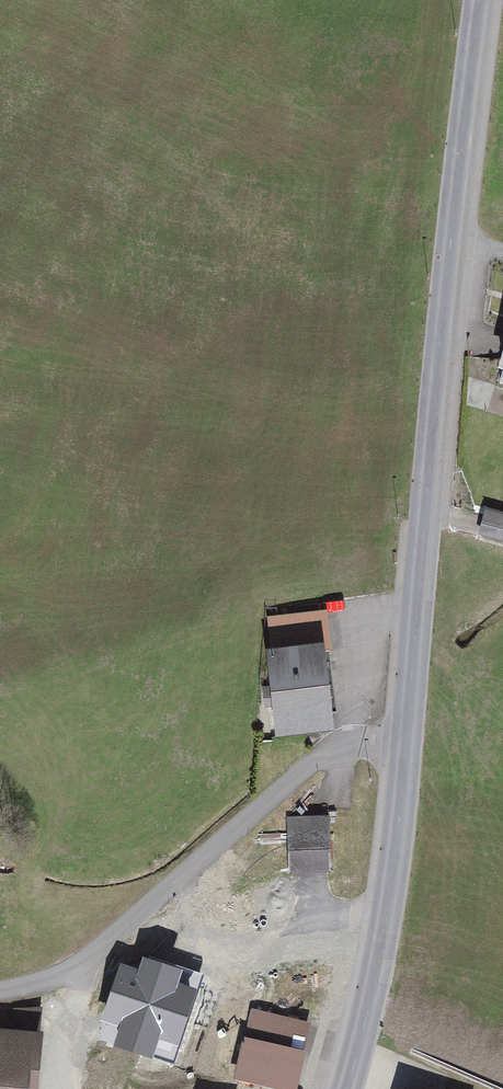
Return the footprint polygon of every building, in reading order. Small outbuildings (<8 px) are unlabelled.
[(479,534),(502,541),(502,514),(486,509),(479,534)] [(327,614),(275,621),(290,728),(342,720),(327,614)] [(335,823),(295,823),(295,871),(334,871),(335,823)] [(41,1036),(44,1007),(16,1004),(13,1033),(41,1036)] [(307,1024),(253,1012),(238,1073),(293,1085),(307,1024)] [(0,1036),(0,1088),(45,1088),(52,1044),(0,1036)]
